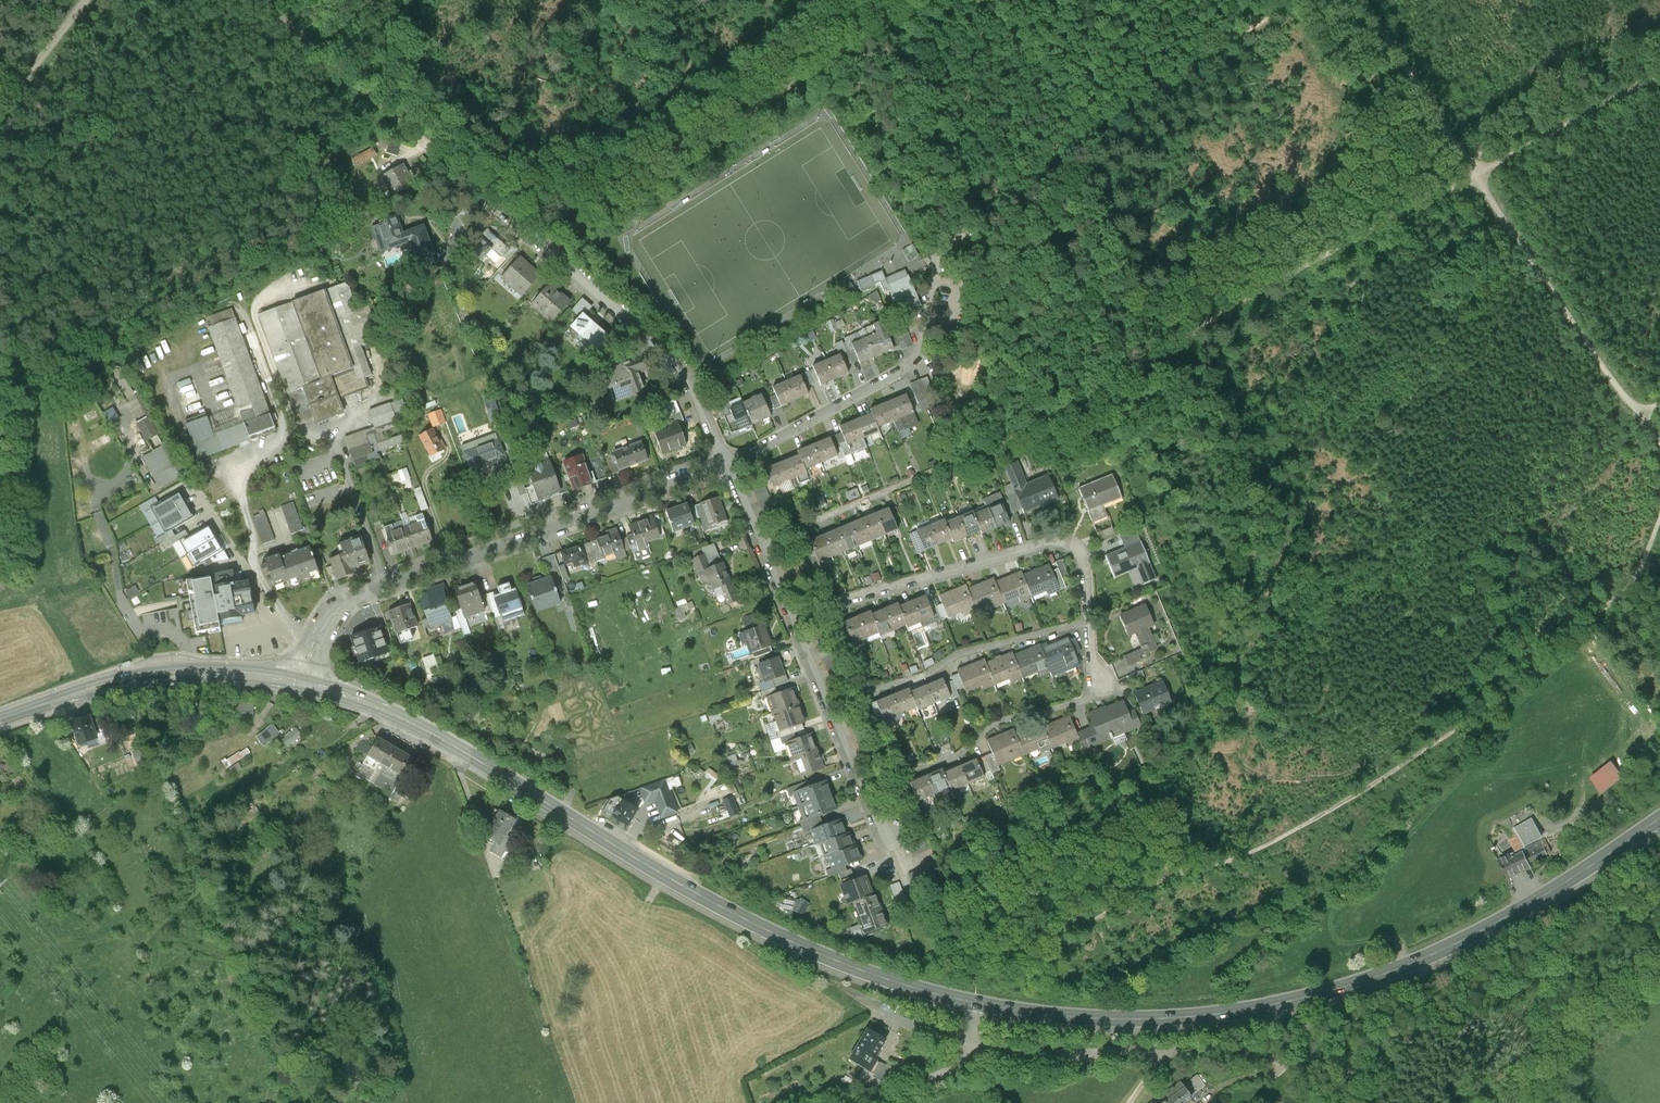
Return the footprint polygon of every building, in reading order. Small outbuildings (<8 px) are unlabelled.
[(401,144),(377,138),(375,143),(388,147),(387,153),(398,156),(401,144)] [(377,156),(372,148),(352,160),(357,167),(377,156)] [(415,186),(403,165),(382,176),(394,198),(415,186)] [(387,223),(372,228),(381,253),(409,242),(415,261),(434,255),(424,226),(403,233),(396,216),(386,220),(387,223)] [(465,247),(481,262),(487,256),(501,268),(516,253),(498,237),(497,239),(484,227),(465,247)] [(919,256),(912,245),(902,252),(909,262),(919,256)] [(521,258),(501,279),(521,297),(540,276),(521,258)] [(484,278),(489,282),(496,275),(491,270),(484,278)] [(885,293),(891,291),(888,285),(883,271),(857,282),(861,291),(875,285),(881,282),(885,293)] [(909,276),(888,285),(891,291),(900,314),(921,305),(909,276)] [(347,283),(258,315),(298,427),(314,421),(316,425),(344,415),(339,400),(369,389),(366,378),(372,376),(361,346),(380,339),(368,307),(358,311),(347,283)] [(551,284),(531,306),(551,324),(571,302),(551,284)] [(853,289),(850,284),(844,288),(847,293),(853,289)] [(842,293),(840,289),(822,300),(824,304),(842,293)] [(869,297),(871,301),(877,303),(881,301),(877,293),(869,297)] [(582,299),(572,311),(577,316),(579,313),(582,315),(584,317),(592,308),(582,299)] [(209,329),(235,320),(232,313),(231,310),(205,319),(209,329)] [(610,340),(596,328),(584,317),(582,315),(565,334),(574,342),(580,335),(586,340),(593,346),(587,353),(594,358),(610,340)] [(209,329),(238,409),(249,438),(275,428),(235,320),(209,329)] [(877,334),(869,338),(877,356),(893,349),(887,336),(882,322),(874,325),(877,334)] [(894,333),(887,336),(893,349),(900,346),(902,350),(913,346),(904,322),(892,327),(894,333)] [(846,343),(843,344),(844,346),(847,353),(854,350),(852,345),(849,337),(845,339),(846,343)] [(860,363),(877,356),(869,338),(852,345),(854,350),(860,363)] [(840,355),(826,361),(834,379),(847,374),(840,355)] [(643,359),(603,373),(608,388),(613,402),(636,394),(647,390),(641,373),(647,371),(643,359)] [(820,385),(834,379),(826,361),(813,367),(814,370),(819,382),(820,385)] [(947,364),(937,369),(940,377),(951,372),(947,364)] [(814,370),(800,376),(805,388),(819,382),(814,370)] [(800,376),(786,382),(794,400),(807,394),(805,388),(800,376)] [(250,441),(249,438),(238,409),(208,420),(192,377),(175,384),(188,421),(185,422),(198,460),(250,441)] [(932,389),(928,378),(910,385),(919,404),(932,399),(928,391),(932,389)] [(780,406),(794,400),(786,382),(773,388),(776,396),(780,406)] [(0,384),(0,397),(8,396),(7,383),(0,384)] [(906,395),(888,402),(895,419),(913,412),(906,395)] [(721,419),(733,414),(731,410),(725,396),(713,401),(721,419)] [(770,398),(775,410),(781,407),(780,406),(776,396),(770,398)] [(762,397),(747,403),(756,425),(772,418),(762,397)] [(403,400),(390,405),(395,421),(408,416),(403,400)] [(665,419),(668,425),(683,419),(676,401),(665,405),(669,417),(665,419)] [(870,409),(872,413),(877,427),(895,419),(888,402),(870,409)] [(741,432),(756,425),(747,403),(731,410),(733,414),(741,432)] [(374,428),(395,421),(390,405),(369,412),(374,428)] [(445,423),(441,411),(428,416),(432,428),(445,423)] [(872,413),(856,420),(863,438),(879,431),(877,427),(872,413)] [(146,418),(137,423),(147,440),(156,435),(146,418)] [(847,444),(863,438),(856,420),(839,427),(842,434),(846,444),(847,444)] [(395,421),(374,428),(377,434),(382,433),(398,427),(395,421)] [(657,436),(663,455),(685,447),(677,424),(669,427),(671,431),(657,436)] [(385,441),(382,433),(377,434),(374,428),(344,438),(352,462),(405,444),(402,436),(385,441)] [(443,451),(433,431),(420,438),(431,458),(443,451)] [(516,432),(508,439),(514,446),(522,438),(516,432)] [(836,436),(840,446),(846,444),(842,434),(836,436)] [(830,438),(814,444),(821,462),(837,456),(835,450),(830,438)] [(505,457),(499,441),(464,454),(471,474),(482,470),(480,466),(505,457)] [(160,446),(161,447),(142,458),(159,488),(186,474),(168,443),(166,444),(165,443),(160,446)] [(797,451),(799,455),(805,469),(821,462),(814,444),(797,451)] [(840,446),(841,448),(844,454),(845,458),(851,455),(847,444),(846,444),(840,446)] [(614,456),(620,472),(648,461),(642,446),(614,456)] [(841,448),(835,450),(837,456),(838,457),(844,454),(841,448)] [(799,455),(783,462),(791,480),(807,473),(805,469),(799,455)] [(564,462),(574,490),(596,483),(593,472),(588,473),(582,456),(564,462)] [(528,469),(538,499),(560,491),(557,480),(550,461),(528,469)] [(1024,509),(1025,512),(1059,499),(1049,475),(1027,484),(1017,461),(1006,466),(1013,484),(1024,509)] [(775,486),(791,480),(783,462),(767,469),(772,481),(775,486)] [(767,469),(761,471),(766,483),(772,481),(767,469)] [(411,480),(407,470),(398,473),(402,483),(411,480)] [(1112,475),(1079,489),(1093,523),(1108,517),(1102,504),(1121,497),(1112,475)] [(563,478),(557,480),(560,491),(561,494),(568,492),(563,478)] [(528,496),(523,483),(516,486),(521,498),(528,496)] [(1005,487),(1010,500),(1015,512),(1024,509),(1013,484),(1005,487)] [(422,513),(429,510),(421,488),(414,490),(422,513)] [(859,494),(856,488),(846,492),(849,498),(859,494)] [(157,520),(187,503),(179,490),(150,506),(157,520)] [(988,510),(989,510),(1003,504),(1002,503),(1005,502),(1001,493),(984,500),(988,510)] [(19,495),(0,497),(0,511),(20,509),(19,495)] [(827,507),(822,497),(817,499),(821,509),(827,507)] [(727,519),(719,498),(701,504),(709,525),(727,519)] [(1007,515),(1015,512),(1010,500),(1005,502),(1002,503),(1003,504),(1007,515)] [(194,516),(187,503),(157,520),(165,533),(194,516)] [(293,503),(281,508),(291,535),(303,530),(293,503)] [(687,504),(667,511),(675,532),(694,525),(694,523),(689,509),(687,504)] [(701,504),(694,507),(700,521),(703,531),(710,529),(709,525),(701,504)] [(1003,504),(989,510),(997,528),(1010,523),(1007,515),(1003,504)] [(694,523),(700,521),(694,507),(689,509),(694,523)] [(889,509),(876,514),(885,536),(898,530),(889,509)] [(983,534),(997,528),(989,510),(988,510),(975,515),(982,530),(983,534)] [(974,512),(960,517),(968,536),(982,530),(975,515),(974,512)] [(265,513),(253,517),(263,545),(275,540),(265,513)] [(872,541),(885,536),(876,514),(863,519),(872,541)] [(658,516),(653,518),(660,537),(665,536),(658,516)] [(954,542),(968,536),(960,517),(947,523),(953,538),(954,542)] [(653,518),(638,524),(646,545),(661,539),(660,537),(653,518)] [(859,547),(872,541),(863,519),(850,525),(859,547)] [(945,520),(932,525),(939,544),(953,538),(947,523),(945,520)] [(409,527),(406,528),(413,549),(432,542),(425,523),(410,529),(409,527)] [(188,554),(217,537),(209,524),(180,541),(188,554)] [(650,555),(646,545),(638,524),(630,526),(633,535),(627,538),(628,539),(632,550),(636,560),(650,555)] [(850,525),(837,530),(846,552),(859,547),(850,525)] [(926,549),(939,544),(932,525),(918,531),(926,549)] [(1118,533),(1124,549),(1139,543),(1133,527),(1118,533)] [(395,556),(413,549),(406,528),(387,536),(395,556)] [(609,537),(598,541),(604,559),(615,554),(618,561),(627,558),(625,553),(620,541),(616,528),(607,532),(609,537)] [(1096,534),(1099,541),(1114,535),(1111,528),(1096,534)] [(837,530),(823,536),(832,557),(846,552),(837,530)] [(717,540),(715,533),(708,536),(711,542),(717,540)] [(819,563),(832,557),(823,536),(810,541),(815,553),(819,563)] [(224,551),(217,537),(188,554),(195,567),(224,551)] [(339,579),(339,580),(352,576),(350,570),(370,563),(361,538),(341,545),(345,556),(332,560),(334,566),(339,579)] [(625,553),(632,550),(628,539),(620,541),(625,553)] [(605,561),(604,559),(598,541),(582,546),(589,563),(590,566),(605,561)] [(809,555),(815,553),(810,541),(804,544),(809,555)] [(1124,549),(1106,557),(1114,578),(1136,569),(1143,586),(1155,581),(1139,543),(1124,549)] [(713,545),(704,549),(707,556),(716,553),(713,545)] [(582,546),(561,553),(566,566),(573,563),(575,568),(589,563),(582,546)] [(309,547),(294,552),(280,558),(289,581),(290,585),(305,580),(319,574),(309,547)] [(692,559),(698,572),(710,567),(704,554),(692,559)] [(275,586),(289,581),(280,558),(279,555),(265,560),(267,565),(271,575),(275,586)] [(548,575),(560,571),(558,568),(554,555),(543,560),(548,575)] [(1056,562),(1059,570),(1063,580),(1069,577),(1062,560),(1056,562)] [(713,590),(721,586),(730,582),(722,562),(710,567),(698,572),(702,583),(709,580),(713,590)] [(1049,564),(1023,575),(1028,586),(1027,587),(1031,597),(1046,590),(1048,594),(1060,589),(1052,572),(1049,564)] [(250,565),(215,572),(223,617),(260,611),(250,565)] [(265,578),(271,575),(267,565),(261,567),(265,578)] [(332,581),(339,579),(334,566),(327,568),(332,581)] [(564,566),(558,568),(560,571),(564,582),(569,580),(564,566)] [(1059,570),(1052,572),(1060,589),(1060,591),(1067,588),(1063,580),(1059,570)] [(1022,571),(995,582),(1000,594),(999,594),(1003,604),(1019,597),(1020,601),(1031,597),(1027,587),(1028,586),(1023,575),(1022,571)] [(223,617),(215,572),(188,576),(198,635),(225,631),(223,617)] [(877,579),(875,572),(868,574),(871,581),(877,579)] [(560,604),(551,577),(528,585),(531,593),(534,600),(538,612),(560,604)] [(994,578),(967,589),(972,600),(971,600),(975,610),(991,604),(993,608),(1003,604),(999,594),(1000,594),(995,582),(994,578)] [(475,582),(455,589),(462,609),(466,621),(486,614),(480,597),(475,582)] [(738,600),(730,582),(721,586),(728,604),(738,600)] [(428,620),(431,628),(443,624),(445,632),(455,628),(451,616),(448,607),(451,605),(444,585),(427,591),(434,611),(426,614),(428,620)] [(965,615),(975,610),(971,600),(972,600),(967,589),(965,585),(939,596),(943,605),(947,616),(948,617),(963,611),(965,615)] [(516,590),(495,597),(502,616),(502,617),(523,610),(516,590)] [(494,593),(487,595),(492,612),(495,619),(502,616),(495,597),(494,593)] [(486,614),(492,612),(487,595),(480,597),(486,614)] [(931,595),(926,598),(930,609),(936,607),(931,595)] [(925,596),(912,602),(921,623),(934,618),(930,609),(926,598),(925,596)] [(683,611),(694,606),(692,600),(672,608),(677,621),(685,617),(683,611)] [(908,628),(921,623),(912,602),(899,607),(906,625),(908,628)] [(410,604),(389,611),(396,633),(417,625),(410,604)] [(898,604),(885,609),(893,630),(906,625),(899,607),(898,604)] [(942,619),(947,616),(943,605),(937,607),(942,619)] [(1146,606),(1120,617),(1129,637),(1135,634),(1142,650),(1124,657),(1128,667),(1140,662),(1139,658),(1157,651),(1147,629),(1154,626),(1146,606)] [(456,611),(457,614),(462,629),(465,637),(471,635),(466,621),(462,609),(456,611)] [(880,636),(893,630),(885,609),(871,614),(879,633),(880,636)] [(870,612),(857,617),(866,638),(879,633),(871,614),(870,612)] [(456,631),(462,629),(457,614),(451,616),(455,628),(456,631)] [(852,644),(866,638),(857,617),(844,622),(844,623),(851,641),(852,644)] [(844,623),(838,626),(845,644),(851,641),(844,623)] [(360,663),(389,653),(380,626),(351,636),(360,663)] [(765,626),(741,634),(744,645),(747,644),(751,654),(772,646),(765,626)] [(1068,638),(1042,649),(1045,656),(1051,671),(1065,665),(1067,669),(1079,664),(1074,654),(1073,650),(1070,643),(1068,638)] [(1075,640),(1070,643),(1073,650),(1074,654),(1080,651),(1075,640)] [(1040,675),(1051,671),(1045,656),(1042,649),(1040,645),(1014,656),(1023,678),(1038,671),(1040,675)] [(1012,682),(1023,678),(1014,656),(1012,652),(986,663),(995,684),(1010,678),(1012,682)] [(439,654),(434,656),(438,668),(443,666),(439,654)] [(427,672),(438,668),(434,656),(423,660),(427,672)] [(779,658),(759,665),(760,669),(757,670),(758,674),(761,673),(765,683),(784,676),(785,676),(779,658)] [(984,689),(995,684),(986,663),(984,658),(958,669),(967,692),(983,685),(984,689)] [(890,679),(887,671),(881,674),(884,681),(890,679)] [(1141,671),(1127,677),(1129,683),(1144,677),(1141,671)] [(760,685),(763,692),(775,687),(786,683),(784,676),(765,683),(760,685)] [(943,678),(926,685),(934,703),(950,696),(943,678)] [(1163,682),(1135,694),(1144,714),(1171,703),(1163,682)] [(918,710),(934,703),(926,685),(910,692),(916,706),(918,710)] [(777,694),(775,687),(763,692),(760,693),(762,699),(768,697),(777,694)] [(768,697),(774,713),(798,705),(792,688),(777,694),(768,697)] [(908,688),(892,695),(900,713),(916,706),(910,692),(908,688)] [(903,721),(900,713),(892,695),(876,702),(887,728),(903,721)] [(254,719),(253,702),(236,702),(236,713),(243,713),(243,719),(254,719)] [(876,702),(870,704),(881,730),(887,728),(876,702)] [(1123,702),(1105,709),(1117,737),(1135,729),(1128,714),(1123,702)] [(804,722),(798,705),(774,713),(780,731),(802,723),(804,722)] [(1099,744),(1117,737),(1105,709),(1105,707),(1087,715),(1092,728),(1099,744)] [(1135,712),(1128,714),(1135,729),(1141,727),(1135,712)] [(1069,716),(1042,728),(1047,741),(1046,742),(1047,746),(1049,750),(1067,742),(1069,746),(1080,741),(1077,734),(1069,716)] [(89,717),(71,722),(77,743),(95,738),(94,733),(91,723),(89,717)] [(98,721),(91,723),(94,733),(100,731),(98,721)] [(802,723),(780,731),(776,732),(778,739),(780,738),(794,733),(804,729),(802,723)] [(1023,756),(1047,746),(1046,742),(1047,741),(1042,728),(1040,723),(1014,734),(1023,756)] [(256,738),(263,748),(280,735),(272,725),(256,738)] [(1084,750),(1099,744),(1092,728),(1077,734),(1080,741),(1084,750)] [(297,729),(282,741),(287,748),(302,736),(297,729)] [(998,767),(1023,756),(1014,734),(1013,730),(987,741),(992,754),(998,767)] [(796,739),(794,733),(780,738),(782,745),(789,742),(796,739)] [(789,742),(795,758),(817,750),(811,734),(796,739),(789,742)] [(384,768),(395,749),(378,740),(373,748),(368,756),(367,758),(384,768)] [(356,749),(368,756),(373,748),(363,743),(356,749)] [(227,761),(230,767),(251,754),(248,749),(240,754),(239,753),(227,761)] [(411,759),(395,749),(384,768),(400,778),(411,759)] [(824,769),(817,750),(795,758),(801,777),(824,769)] [(992,754),(983,758),(989,772),(991,775),(1000,772),(998,767),(992,754)] [(732,768),(739,765),(735,755),(728,757),(732,768)] [(11,758),(3,761),(10,778),(16,773),(11,758)] [(357,775),(373,785),(384,768),(367,758),(357,775)] [(981,775),(989,772),(983,758),(975,761),(981,775)] [(975,760),(959,767),(967,785),(983,778),(981,775),(975,761),(975,760)] [(1598,794),(1619,781),(1608,763),(1587,777),(1598,794)] [(242,770),(238,764),(231,768),(235,774),(242,770)] [(951,792),(967,785),(959,767),(943,774),(949,788),(951,792)] [(400,778),(384,768),(373,785),(390,794),(400,778)] [(942,771),(925,777),(933,795),(949,788),(943,774),(942,771)] [(917,802),(933,795),(925,777),(909,784),(914,795),(917,802)] [(665,780),(640,789),(645,802),(654,799),(661,817),(677,812),(665,780)] [(790,795),(794,793),(809,788),(807,781),(787,788),(790,795)] [(794,793),(799,807),(832,795),(827,781),(809,788),(794,793)] [(909,784),(904,786),(908,797),(914,795),(909,784)] [(637,793),(620,799),(624,801),(630,805),(640,802),(637,793)] [(837,808),(832,795),(799,807),(804,820),(819,814),(837,808)] [(724,801),(728,812),(730,818),(739,814),(732,797),(724,801)] [(603,812),(614,818),(628,827),(639,810),(630,805),(624,801),(620,799),(618,798),(611,800),(603,812)] [(517,821),(500,811),(485,836),(488,838),(486,842),(495,847),(502,835),(507,838),(517,821)] [(720,822),(730,818),(728,812),(717,816),(720,822)] [(823,826),(819,814),(804,820),(800,822),(804,835),(811,833),(810,831),(823,826)] [(200,828),(196,819),(185,824),(190,833),(200,828)] [(815,845),(819,843),(845,834),(840,820),(823,826),(810,831),(811,833),(815,845)] [(1514,829),(1525,849),(1543,840),(1532,820),(1514,829)] [(664,829),(660,836),(677,847),(681,839),(664,829)] [(824,857),(827,856),(853,846),(848,833),(845,834),(819,843),(824,857)] [(513,841),(507,838),(502,835),(495,847),(491,854),(502,860),(513,841)] [(930,850),(925,838),(909,845),(913,857),(930,850)] [(856,845),(853,846),(827,856),(832,870),(846,865),(861,859),(856,845)] [(520,853),(525,865),(537,861),(533,848),(520,853)] [(1545,849),(1527,858),(1530,866),(1548,857),(1545,849)] [(1499,860),(1509,880),(1532,869),(1530,866),(1527,858),(1524,853),(1512,859),(1510,855),(1499,860)] [(832,870),(826,872),(828,878),(839,874),(848,871),(846,865),(832,870)] [(839,874),(842,885),(853,881),(855,880),(851,870),(848,871),(839,874)] [(848,905),(853,903),(861,900),(863,899),(873,896),(866,876),(855,880),(853,881),(842,885),(841,885),(848,905)] [(906,901),(900,884),(890,887),(896,904),(906,901)] [(876,895),(873,896),(863,899),(861,900),(853,903),(864,934),(875,930),(887,926),(876,895)] [(883,1036),(868,1028),(849,1060),(864,1069),(873,1074),(879,1064),(875,1061),(877,1058),(875,1056),(881,1045),(878,1043),(883,1036)] [(881,1062),(879,1064),(873,1074),(873,1075),(884,1081),(887,1076),(894,1080),(901,1067),(889,1060),(886,1065),(881,1062)] [(855,1084),(859,1077),(860,1076),(849,1069),(844,1078),(855,1084)] [(864,1069),(860,1076),(859,1077),(868,1083),(873,1075),(873,1074),(864,1069)] [(1192,1081),(1184,1087),(1191,1096),(1205,1085),(1197,1075),(1191,1080),(1192,1081)] [(1161,1100),(1163,1102),(1182,1102),(1191,1096),(1184,1087),(1179,1081),(1163,1093),(1165,1097),(1161,1100)]
